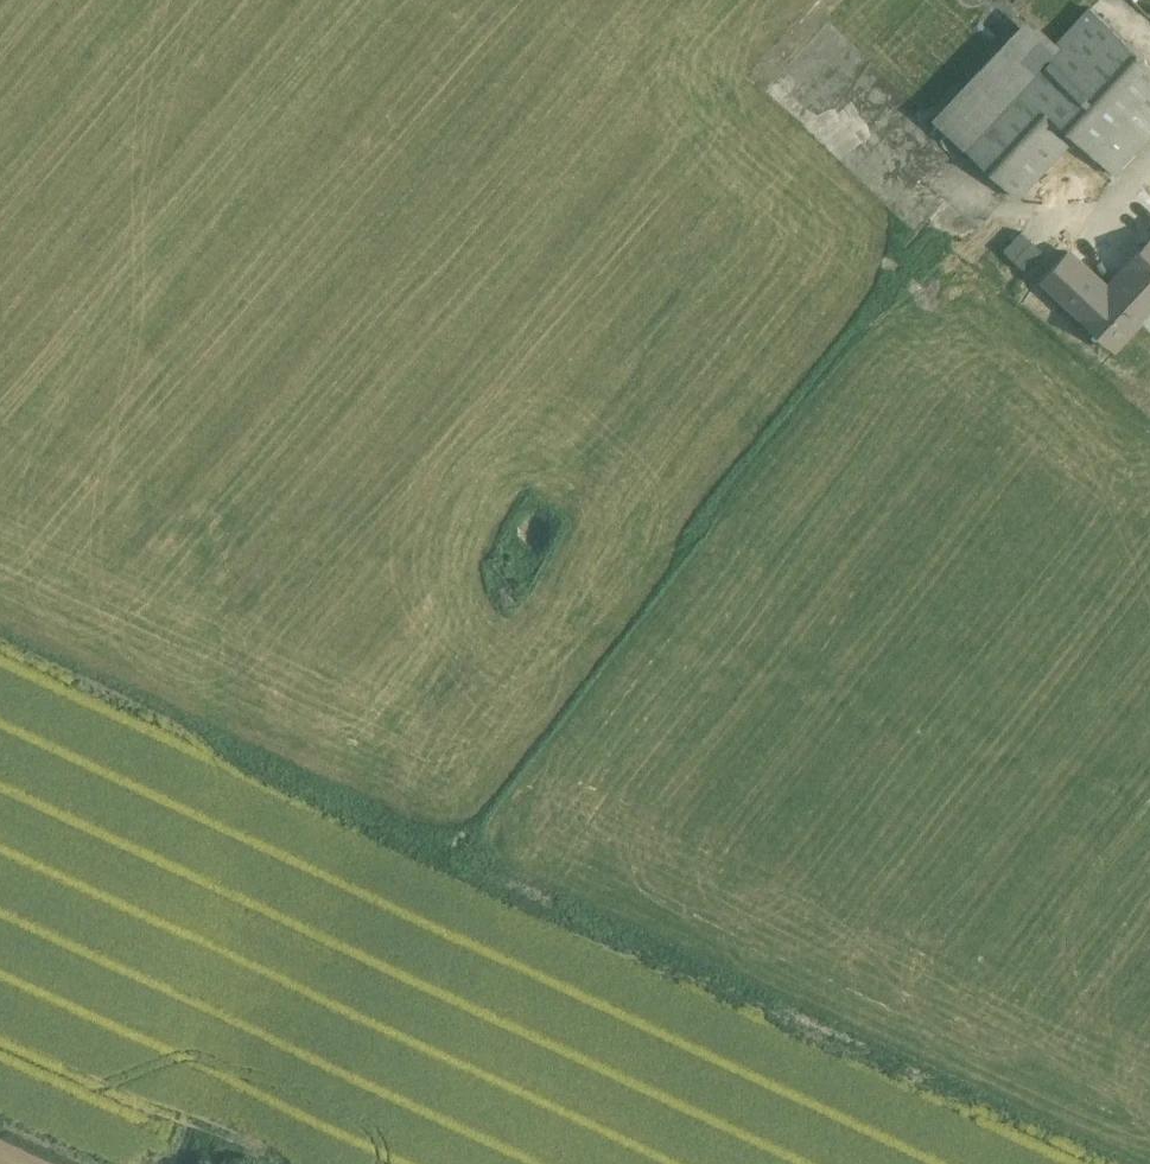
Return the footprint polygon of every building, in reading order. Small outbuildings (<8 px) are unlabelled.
[(1087,8),(1051,47),(962,144),(1016,193),(1072,132),(1113,170),(1149,130),(1149,66),(1087,8)] [(931,116),(962,144),(1051,47),(1020,19),(931,116)] [(1021,231),(1002,249),(1019,268),(1039,249),(1021,231)] [(1103,288),(1079,266),(1057,290),(1098,329),(1114,313),(1126,324),(1138,312),(1149,323),(1149,238),(1103,288)] [(1069,252),(1044,278),(1057,290),(1079,266),(1082,264),(1069,252)]
